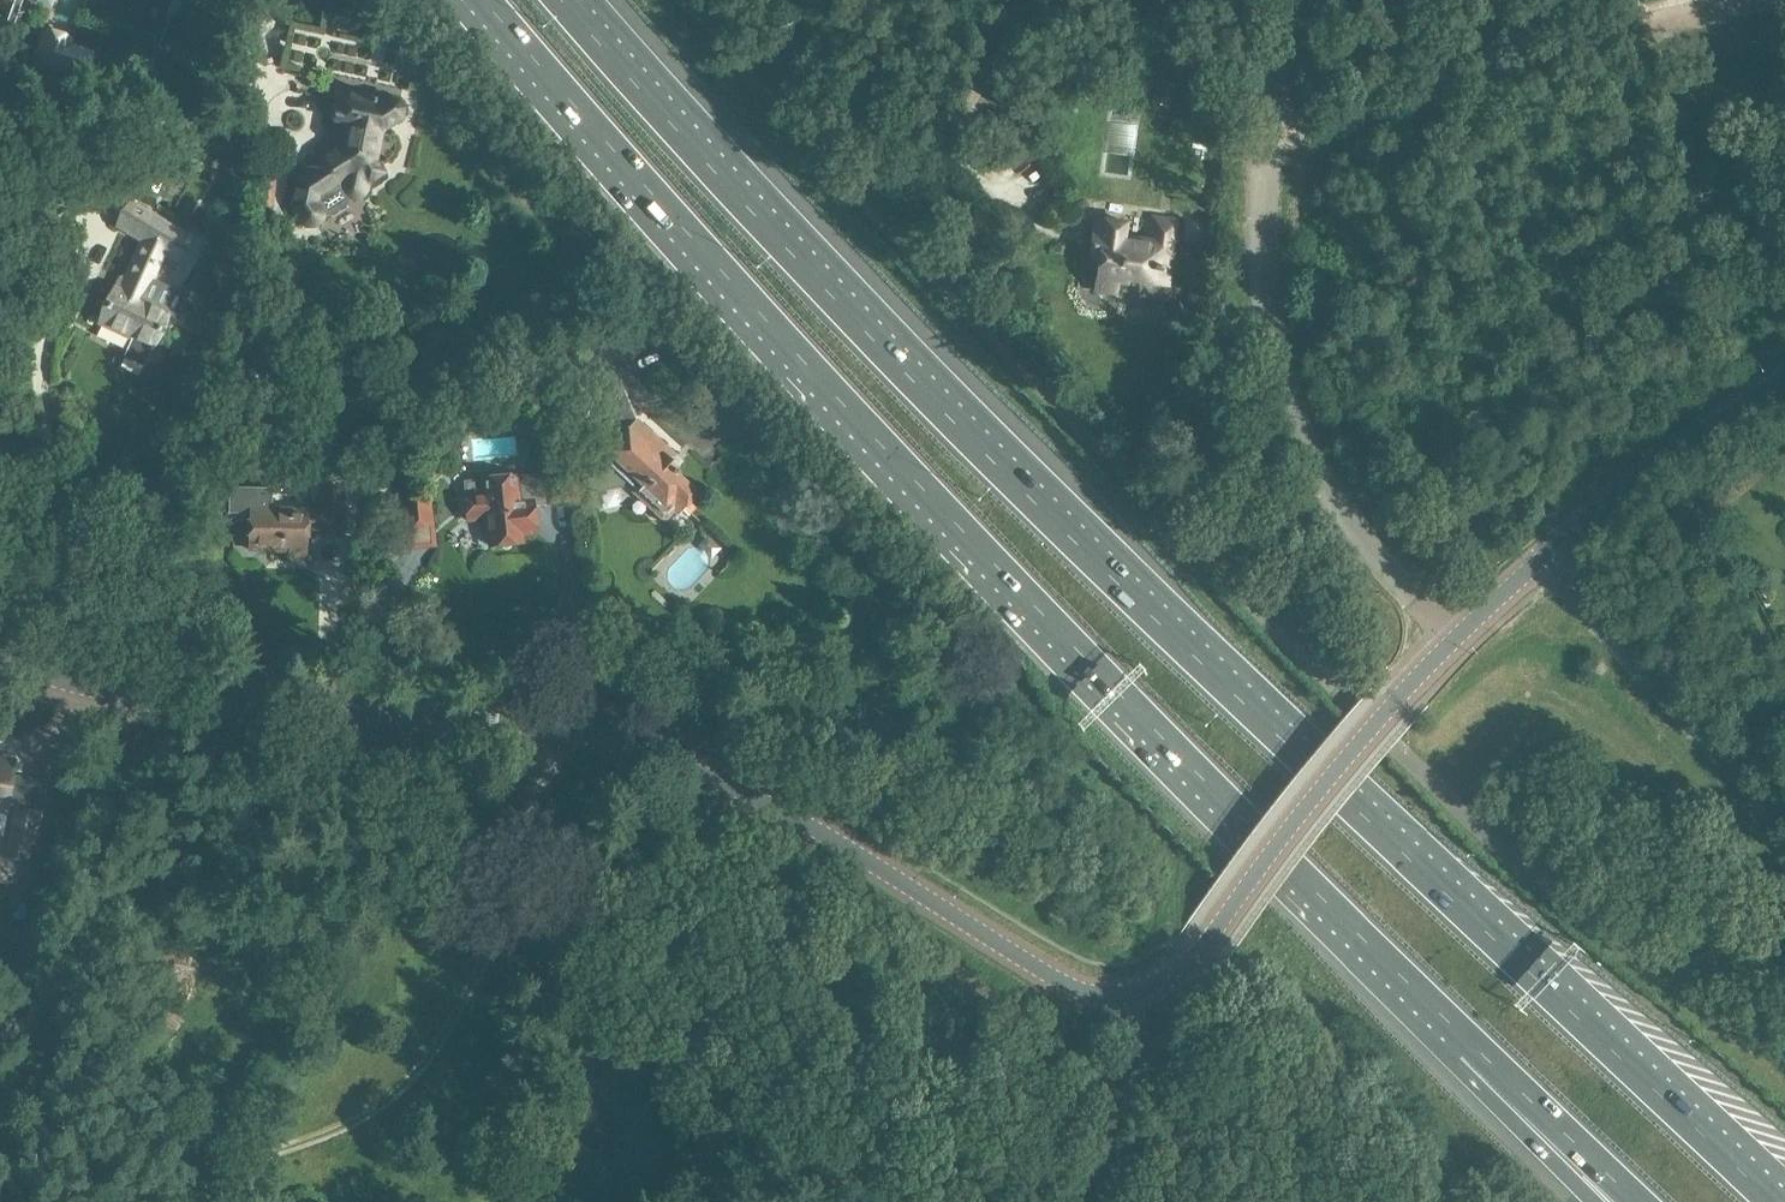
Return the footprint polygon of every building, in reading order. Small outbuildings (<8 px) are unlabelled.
[(54,0),(34,0),(34,1),(52,8),(54,0)] [(42,26),(30,63),(84,83),(95,50),(72,43),(74,38),(42,26)] [(1175,89),(1160,82),(1152,101),(1167,108),(1175,89)] [(350,124),(346,145),(342,144),(306,168),(309,174),(297,181),(292,206),(294,206),(294,211),(295,215),(297,219),(302,224),(307,226),(312,227),(317,225),(322,221),(324,217),(324,213),(331,216),(349,204),(348,197),(352,199),(357,199),(361,197),(364,194),(366,190),(367,183),(385,172),(376,157),(381,131),(402,118),(404,109),(399,101),(336,88),(329,120),(350,124)] [(257,205),(274,208),(278,164),(262,163),(257,205)] [(254,180),(240,179),(238,201),(252,202),(254,180)] [(118,287),(101,325),(131,339),(124,357),(144,366),(153,348),(168,316),(174,319),(186,294),(155,279),(165,257),(175,263),(185,247),(191,236),(192,235),(133,200),(116,228),(141,243),(120,288),(118,287)] [(1127,223),(1095,219),(1090,258),(1099,259),(1095,291),(1117,294),(1118,282),(1128,284),(1128,280),(1148,282),(1149,269),(1170,272),(1177,221),(1149,217),(1145,243),(1124,240),(1127,223)] [(424,358),(407,354),(404,370),(420,373),(424,358)] [(638,419),(621,380),(593,392),(607,425),(616,421),(628,432),(603,458),(602,457),(586,464),(591,493),(623,486),(628,480),(656,506),(653,509),(665,521),(677,508),(674,506),(676,504),(689,516),(705,499),(678,475),(680,473),(678,470),(681,467),(673,460),(677,455),(638,419)] [(484,479),(464,481),(465,494),(468,521),(482,520),(482,527),(489,527),(491,546),(523,543),(522,533),(537,532),(534,507),(547,505),(547,503),(578,500),(574,457),(542,460),(544,473),(510,477),(484,479)] [(230,486),(229,513),(250,514),(249,548),(288,550),(290,550),(290,545),(308,546),(309,530),(342,531),(344,488),(324,487),(323,511),(272,509),(273,488),(230,486)] [(402,495),(405,526),(403,526),(405,551),(437,547),(435,523),(431,523),(429,497),(426,497),(426,493),(402,495)] [(4,837),(8,814),(10,815),(4,857),(8,857),(23,859),(31,861),(34,844),(39,845),(44,812),(43,812),(9,806),(14,775),(17,756),(0,753),(0,836),(4,837)] [(21,902),(10,925),(17,928),(23,931),(25,927),(34,908),(21,902)]
